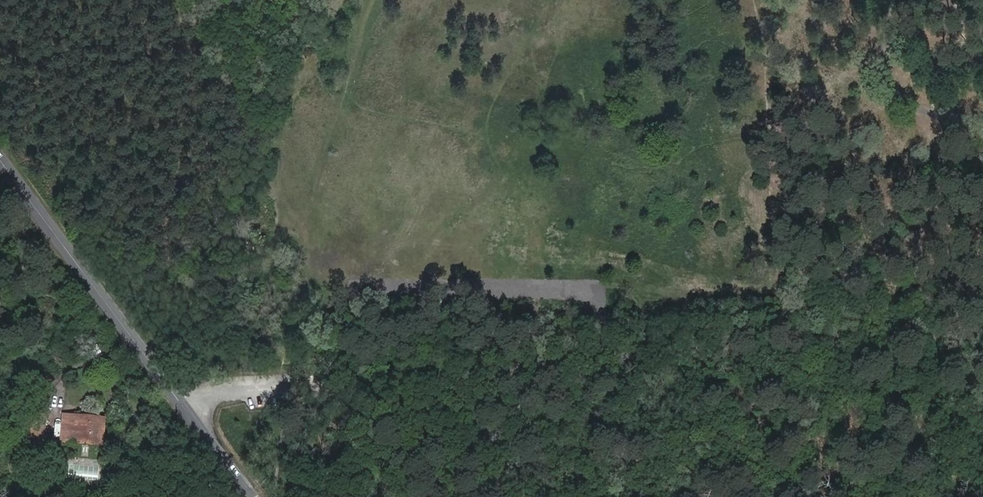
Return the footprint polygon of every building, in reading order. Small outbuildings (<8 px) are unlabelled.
[(105,417),(62,413),(59,443),(103,447),(105,417)] [(82,478),(100,478),(100,464),(82,464),(82,478)]
